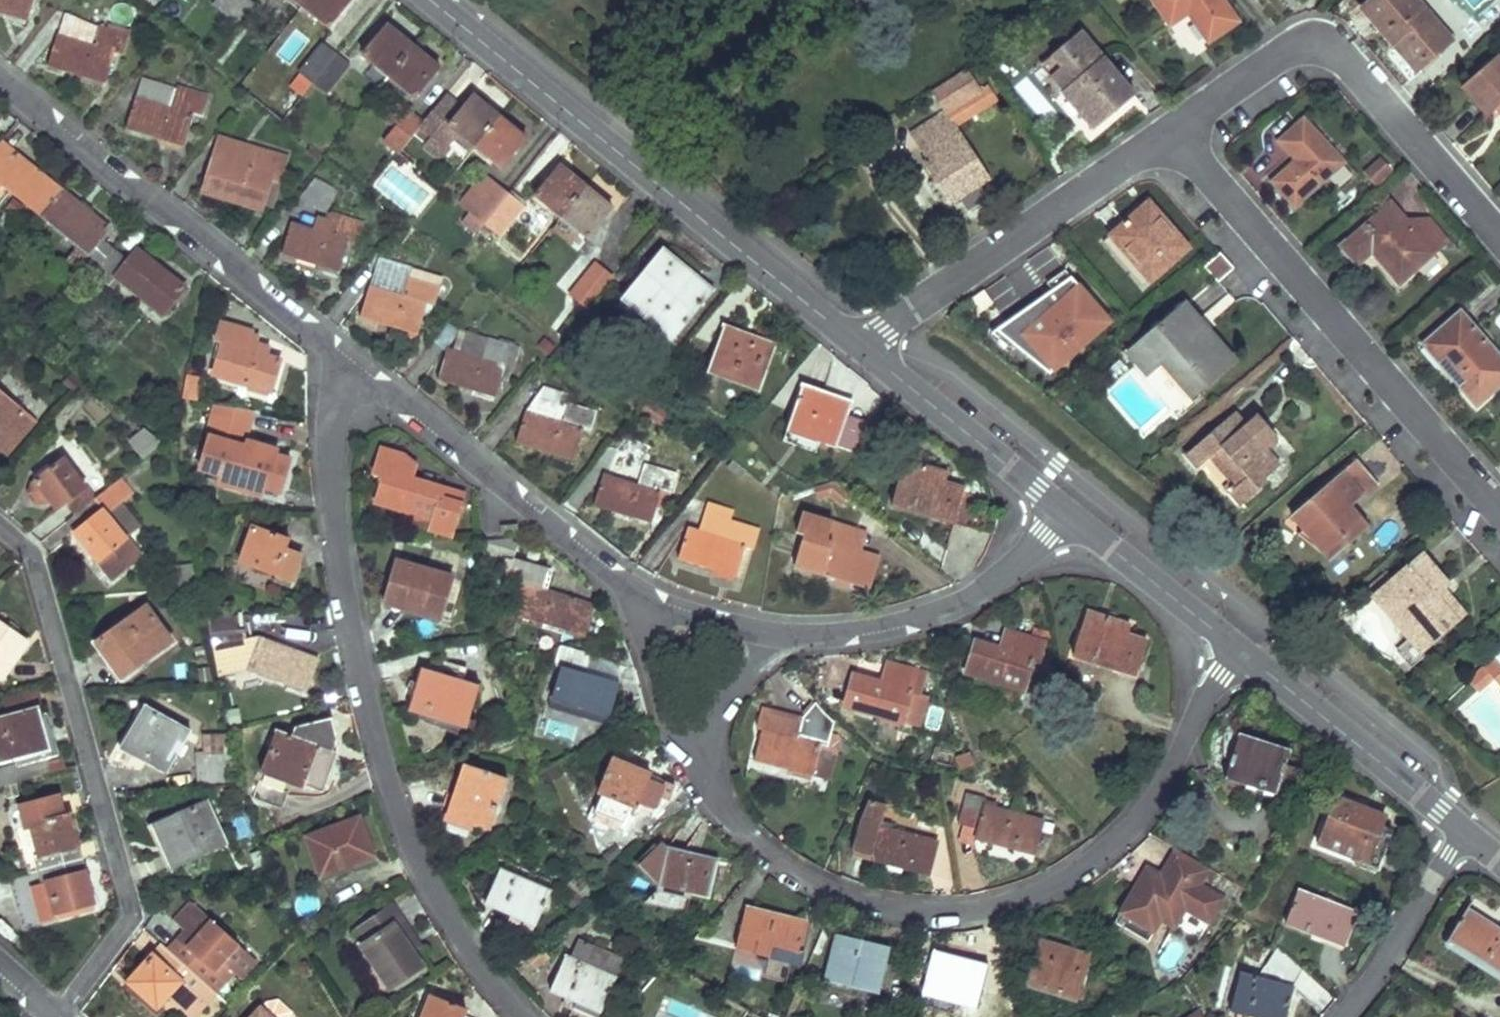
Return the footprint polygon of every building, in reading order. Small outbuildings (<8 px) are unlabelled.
[(27,21),(34,0),(0,0),(0,13),(27,21)] [(237,0),(218,0),(214,6),(225,15),(237,0)] [(303,5),(328,26),(340,11),(349,0),(307,0),(303,5)] [(891,13),(909,0),(883,0),(891,13)] [(1222,0),(1153,0),(1170,25),(1187,15),(1208,42),(1238,22),(1222,0)] [(1417,0),(1373,0),(1362,9),(1395,48),(1399,46),(1414,64),(1422,58),(1425,62),(1451,38),(1417,0)] [(102,24),(72,15),(66,37),(95,46),(102,24)] [(130,33),(102,24),(95,46),(66,37),(59,35),(49,68),(106,85),(110,69),(116,53),(123,55),(130,33)] [(389,77),(411,49),(385,28),(362,56),(389,77)] [(1133,93),(1080,32),(1040,64),(1064,91),(1066,90),(1096,125),(1133,93)] [(337,52),(324,41),(299,71),(303,76),(297,83),(306,91),(313,83),(337,52)] [(437,70),(411,49),(389,77),(414,98),(426,84),(437,70)] [(352,65),(337,52),(313,83),(327,95),(352,65)] [(1497,57),(1468,81),(1493,110),(1499,103),(1499,61),(1497,57)] [(1493,110),(1468,81),(1462,85),(1487,115),(1493,110)] [(185,144),(189,129),(193,114),(203,117),(208,94),(177,87),(172,107),(136,98),(127,129),(185,144)] [(1064,91),(1060,94),(1091,129),(1096,125),(1064,91)] [(475,149),(499,119),(473,97),(463,109),(446,95),(422,126),(421,127),(433,136),(424,146),(440,159),(459,136),(475,149)] [(971,113),(964,101),(914,134),(931,161),(927,163),(951,201),(987,178),(954,125),(971,113)] [(421,127),(422,126),(406,114),(384,142),(399,154),(421,127)] [(1342,161),(1305,118),(1279,142),(1295,161),(1272,183),(1292,206),(1342,161)] [(525,140),(499,119),(475,149),(501,170),(513,155),(525,140)] [(203,192),(233,201),(263,211),(265,204),(272,206),(286,160),(220,139),(203,192)] [(63,190),(2,140),(0,142),(0,188),(3,185),(41,216),(63,190)] [(1391,171),(1379,157),(1363,173),(1375,186),(1391,171)] [(561,217),(585,188),(559,167),(535,196),(561,217)] [(484,175),(460,204),(470,213),(494,184),(484,175)] [(316,179),(309,189),(302,198),(327,212),(339,190),(316,179)] [(485,224),(508,196),(494,184),(470,213),(464,221),(478,233),(485,224)] [(612,209),(585,188),(561,217),(588,240),(600,224),(612,209)] [(81,263),(95,274),(115,249),(103,239),(111,229),(63,190),(41,216),(88,254),(81,263)] [(523,208),(508,196),(485,224),(499,236),(511,222),(523,208)] [(1187,247),(1148,203),(1103,241),(1143,285),(1187,247)] [(1434,252),(1390,203),(1343,245),(1359,263),(1372,251),(1400,282),(1434,252)] [(331,221),(325,219),(318,217),(314,230),(293,223),(283,255),(341,273),(350,243),(358,245),(365,225),(333,215),(331,221)] [(115,249),(95,274),(108,285),(116,276),(162,313),(182,289),(136,251),(128,260),(115,249)] [(662,249),(643,271),(624,294),(674,336),(712,291),(662,249)] [(1232,269),(1219,253),(1204,266),(1217,281),(1232,269)] [(431,306),(436,291),(440,277),(378,259),(370,285),(366,284),(357,317),(417,335),(426,304),(431,306)] [(1091,305),(1053,261),(1017,293),(1055,336),(1091,305)] [(611,280),(604,273),(596,267),(572,297),(587,309),(611,280)] [(1234,358),(1186,303),(1129,352),(1146,373),(1162,360),(1192,395),(1234,358)] [(1460,311),(1422,344),(1476,405),(1499,384),(1499,357),(1460,311)] [(223,323),(220,332),(217,341),(224,343),(214,375),(270,392),(279,360),(246,350),(252,332),(223,323)] [(724,326),(717,347),(710,367),(760,385),(775,344),(724,326)] [(487,338),(466,331),(460,352),(481,358),(484,348),(487,338)] [(487,338),(484,348),(481,358),(460,352),(446,347),(436,380),(494,397),(503,366),(512,369),(518,348),(487,338)] [(197,400),(201,378),(188,376),(184,399),(197,400)] [(801,384),(793,406),(785,428),(820,441),(834,446),(850,401),(801,384)] [(570,393),(557,389),(545,385),(528,410),(524,410),(516,442),(572,459),(584,428),(591,429),(597,411),(568,401),(570,393)] [(4,458),(34,424),(0,394),(0,456),(4,458)] [(1236,411),(1184,456),(1196,468),(1220,448),(1244,478),(1228,491),(1240,506),(1266,482),(1264,479),(1281,464),(1270,451),(1275,444),(1277,440),(1277,435),(1257,412),(1245,422),(1236,411)] [(209,435),(205,452),(200,469),(220,475),(220,472),(260,484),(259,487),(281,493),(291,460),(244,446),(250,425),(220,417),(214,436),(209,435)] [(820,441),(785,428),(782,439),(817,451),(820,441)] [(164,443),(147,430),(131,444),(143,459),(164,443)] [(409,478),(411,471),(414,464),(397,452),(382,447),(373,474),(382,478),(374,501),(432,521),(430,528),(449,534),(460,503),(441,497),(442,489),(409,478)] [(638,461),(611,453),(606,471),(606,472),(633,479),(636,470),(638,461)] [(66,501),(76,513),(95,498),(63,459),(51,468),(49,465),(35,475),(37,477),(35,480),(57,508),(66,501)] [(1378,484),(1357,459),(1328,483),(1331,486),(1322,493),(1319,489),(1298,507),(1311,523),(1302,530),(1299,537),(1328,561),(1367,530),(1349,508),(1378,484)] [(636,470),(633,479),(606,472),(606,471),(603,471),(593,504),(650,521),(659,492),(670,495),(676,472),(638,461),(636,470)] [(946,473),(926,467),(906,461),(893,507),(952,523),(962,487),(944,482),(946,473)] [(131,491),(120,478),(95,498),(76,513),(67,521),(112,579),(142,556),(127,537),(106,511),(119,500),(131,491)] [(462,495),(442,489),(441,497),(460,503),(462,495)] [(141,527),(119,500),(106,511),(127,537),(141,527)] [(1298,507),(1289,514),(1302,530),(1311,523),(1298,507)] [(792,509),(789,519),(786,529),(802,533),(793,566),(870,588),(880,555),(861,550),(827,540),(832,523),(832,521),(792,509)] [(728,524),(699,515),(695,528),(724,537),(729,524),(728,524)] [(729,524),(724,537),(688,526),(678,558),(736,576),(746,544),(752,546),(757,530),(729,521),(728,524),(729,524)] [(827,540),(861,550),(866,532),(832,523),(827,540)] [(517,524),(501,525),(501,536),(518,534),(517,524)] [(278,574),(277,577),(275,580),(289,585),(300,554),(285,549),(289,540),(252,525),(239,560),(278,574)] [(507,574),(504,581),(516,586),(508,613),(564,630),(574,598),(541,588),(547,568),(513,557),(516,546),(511,539),(488,541),(490,553),(505,557),(500,572),(507,574)] [(1445,584),(1420,555),(1393,578),(1373,595),(1372,595),(1419,650),(1463,613),(1441,588),(1445,584)] [(397,563),(391,583),(385,604),(439,619),(450,578),(397,563)] [(1373,595),(1393,578),(1386,570),(1366,586),(1373,595)] [(582,635),(592,604),(574,598),(564,630),(582,635)] [(96,641),(110,659),(123,678),(171,642),(145,606),(96,641)] [(1129,626),(1108,619),(1087,613),(1074,656),(1134,674),(1145,640),(1126,635),(1129,626)] [(247,631),(239,632),(237,615),(206,618),(210,637),(214,660),(218,678),(254,670),(288,681),(288,684),(306,690),(317,658),(261,638),(248,641),(247,631)] [(1,676),(26,642),(0,624),(0,675),(1,676)] [(1014,632),(1011,642),(1008,652),(974,642),(965,673),(1023,690),(1033,657),(1038,659),(1044,641),(1014,632)] [(559,645),(557,655),(554,665),(561,667),(551,697),(610,714),(619,683),(585,673),(591,654),(559,645)] [(623,668),(590,658),(585,673),(619,683),(623,668)] [(910,667),(902,665),(894,662),(888,683),(853,673),(844,705),(901,721),(910,690),(919,693),(927,664),(912,660),(910,667)] [(420,668),(414,689),(408,710),(467,727),(479,685),(420,668)] [(0,698),(0,699),(4,716),(40,708),(35,690),(0,698)] [(798,716),(757,705),(752,722),(758,723),(749,754),(808,770),(817,736),(828,739),(834,720),(832,718),(823,707),(815,697),(798,716)] [(144,705),(132,726),(120,746),(167,773),(191,731),(144,705)] [(51,750),(40,708),(0,718),(0,763),(51,750)] [(334,752),(333,751),(331,750),(336,738),(332,718),(296,726),(293,735),(278,729),(252,797),(280,807),(291,780),(318,790),(334,752)] [(828,739),(817,736),(808,770),(820,773),(828,739)] [(1288,754),(1237,736),(1224,779),(1288,799),(1297,773),(1284,768),(1288,754)] [(194,751),(195,766),(196,782),(229,780),(228,749),(194,751)] [(652,773),(632,766),(613,759),(599,793),(603,795),(595,816),(623,827),(631,806),(652,814),(665,782),(650,777),(652,773)] [(27,779),(23,763),(0,769),(0,786),(27,779)] [(491,827),(508,778),(467,765),(458,792),(454,791),(444,823),(471,833),(475,822),(491,827)] [(959,824),(967,826),(977,828),(975,837),(1014,847),(1013,850),(1033,855),(1042,821),(983,805),(985,797),(967,792),(959,824)] [(35,857),(39,871),(73,861),(70,849),(78,847),(71,815),(65,816),(59,796),(21,806),(22,809),(26,823),(30,822),(39,855),(35,857)] [(1366,808),(1349,802),(1334,796),(1316,843),(1375,867),(1390,827),(1381,824),(1363,817),(1366,808)] [(870,799),(865,811),(861,822),(854,850),(911,865),(911,869),(929,874),(939,839),(892,828),(893,822),(883,820),(887,804),(870,799)] [(225,845),(206,800),(191,806),(211,851),(225,845)] [(172,868),(191,859),(211,851),(191,806),(152,823),(172,868)] [(1384,815),(1366,808),(1363,817),(1381,824),(1384,815)] [(22,809),(13,812),(25,861),(35,859),(35,857),(39,855),(30,822),(26,823),(22,809)] [(308,836),(315,855),(323,874),(373,855),(359,816),(308,836)] [(709,898),(717,861),(667,849),(660,842),(638,865),(658,886),(658,887),(709,898)] [(1176,925),(1187,906),(1211,920),(1226,895),(1202,881),(1211,866),(1177,846),(1162,871),(1158,869),(1155,873),(1145,868),(1116,919),(1150,940),(1163,917),(1176,925)] [(24,927),(41,922),(59,917),(57,913),(94,903),(81,858),(73,861),(39,871),(10,879),(24,927)] [(1155,873),(1158,869),(1148,863),(1145,868),(1155,873)] [(499,869),(492,886),(484,903),(535,926),(550,892),(499,869)] [(1299,890),(1292,906),(1286,922),(1341,944),(1354,911),(1299,890)] [(174,920),(186,931),(194,939),(187,947),(177,958),(204,982),(223,962),(238,945),(192,902),(174,920)] [(735,949),(754,953),(773,957),(775,947),(799,952),(806,921),(745,907),(735,949)] [(386,908),(373,917),(359,926),(368,938),(360,944),(389,985),(420,964),(402,939),(406,937),(386,908)] [(1497,931),(1466,911),(1448,939),(1499,971),(1499,927),(1497,931)] [(186,931),(179,939),(187,947),(194,939),(186,931)] [(835,935),(830,957),(825,979),(878,992),(888,948),(835,935)] [(1040,940),(1032,961),(1025,982),(1076,1000),(1090,957),(1040,940)] [(621,960),(578,942),(571,959),(591,967),(595,956),(619,965),(621,960)] [(163,945),(129,980),(158,1007),(169,996),(192,1016),(197,1016),(217,995),(206,984),(204,982),(177,958),(163,945)] [(238,945),(223,962),(239,977),(255,960),(238,945)] [(1235,991),(1229,1010),(1257,1016),(1285,1016),(1294,984),(1290,983),(1299,969),(1275,947),(1257,975),(1240,971),(1235,991)] [(933,949),(927,971),(921,994),(977,1008),(989,964),(933,949)] [(595,956),(591,967),(571,959),(563,957),(549,992),(602,1013),(614,977),(619,965),(595,956)] [(465,1016),(467,1010),(430,996),(422,1016),(465,1016)]
